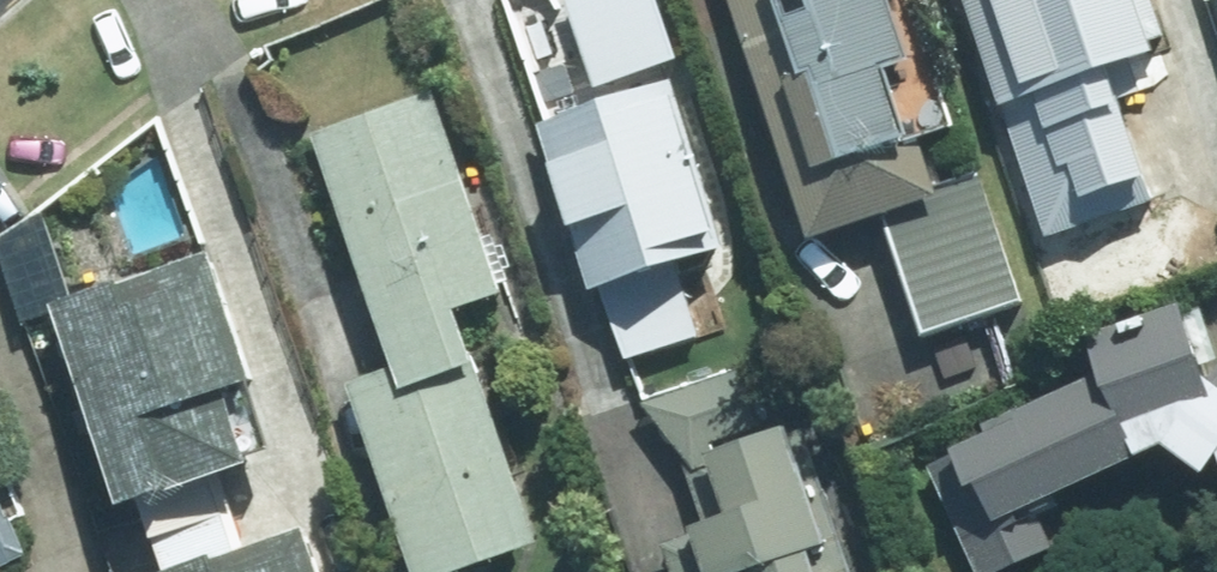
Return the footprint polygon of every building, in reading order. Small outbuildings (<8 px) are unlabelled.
[(606,82),(687,54),(668,0),(577,0),(606,82)] [(826,228),(893,204),(936,325),(1025,294),(981,172),(944,185),(925,134),(965,120),(922,0),(745,0),(826,228)] [(1061,233),(1168,197),(1118,51),(1176,31),(1165,0),(980,0),(1061,233)] [(676,75),(546,119),(629,360),(710,332),(685,259),(734,243),(676,75)] [(357,382),(425,571),(452,571),(550,537),(467,305),(511,289),(440,93),(327,134),(409,364),(357,382)] [(225,242),(66,299),(137,495),(264,450),(239,382),(271,371),(225,242)] [(915,442),(974,571),(1024,571),(1080,547),(1060,502),(1173,450),(1216,482),(1216,296),(1204,271),(1085,324),(1101,359),(915,442)] [(674,538),(686,571),(863,571),(810,416),(777,427),(755,365),(654,400),(664,429),(682,423),(717,523),(674,538)] [(0,485),(0,571),(5,571),(1,563),(30,550),(0,485)] [(166,571),(337,571),(317,518),(166,571)]
